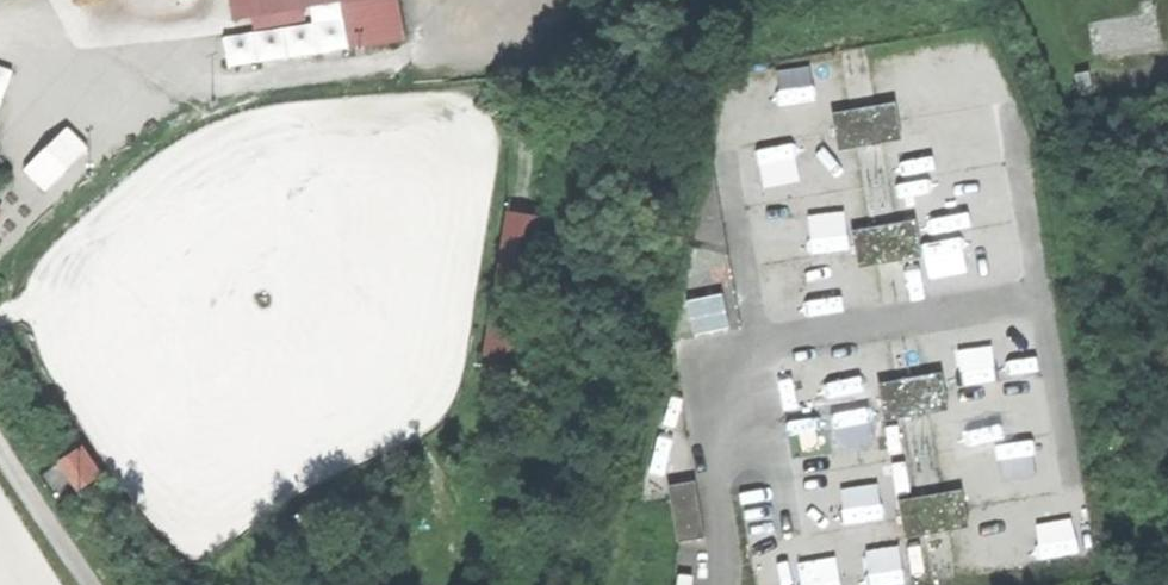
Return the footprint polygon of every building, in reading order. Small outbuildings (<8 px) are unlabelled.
[(234,17),(303,3),(302,0),(233,0),(234,17)] [(351,45),(401,37),(395,0),(344,0),(351,45)] [(17,68),(0,63),(0,118),(17,68)] [(896,100),(878,103),(879,109),(886,107),(887,117),(899,115),(896,100)] [(858,140),(859,145),(885,141),(884,134),(890,133),(889,126),(900,124),(899,115),(887,117),(886,107),(879,109),(878,103),(851,107),(853,113),(847,114),(848,123),(835,125),(836,134),(850,132),(852,141),(858,140)] [(832,110),(835,125),(848,123),(847,114),(853,113),(851,107),(832,110)] [(68,123),(24,168),(47,190),(91,145),(68,123)] [(902,138),(900,124),(889,126),(890,133),(884,134),(885,141),(902,138)] [(839,149),(859,145),(858,140),(852,141),(850,132),(836,134),(839,149)] [(531,219),(500,215),(481,362),(512,365),(531,219)] [(916,217),(898,220),(899,226),(906,225),(907,234),(919,233),(916,217)] [(878,257),(879,263),(905,258),(904,251),(910,250),(909,243),(920,241),(919,233),(907,234),(906,225),(899,226),(898,220),(871,224),(873,231),(867,232),(868,240),(855,242),(856,252),(870,249),(872,258),(878,257)] [(852,227),(855,242),(868,240),(867,232),(873,231),(871,224),(852,227)] [(922,255),(920,241),(909,243),(910,250),(904,251),(905,258),(922,255)] [(859,266),(879,263),(878,257),(872,258),(870,249),(856,252),(859,266)] [(691,331),(730,327),(727,292),(688,296),(691,331)] [(942,370),(924,373),(925,379),(932,378),(933,387),(945,386),(942,370)] [(904,410),(905,416),(931,411),(930,404),(936,403),(935,396),(946,394),(945,386),(933,387),(932,378),(925,379),(924,373),(897,377),(898,384),(893,385),(894,393),(881,395),(882,405),(896,402),(898,411),(904,410)] [(878,381),(881,395),(894,393),(893,385),(898,384),(897,377),(878,381)] [(948,409),(946,394),(935,396),(936,403),(930,404),(931,411),(948,409)] [(885,419),(905,416),(904,410),(898,411),(896,402),(882,405),(885,419)] [(77,447),(49,464),(72,501),(100,483),(77,447)] [(979,496),(1016,492),(1012,457),(976,460),(979,496)] [(678,540),(708,535),(697,476),(683,479),(685,493),(670,496),(678,540)] [(668,482),(670,496),(685,493),(683,479),(668,482)] [(852,485),(857,520),(893,516),(889,481),(852,485)] [(962,486),(944,489),(945,495),(952,494),(953,504),(964,502),(962,486)] [(924,527),(925,532),(951,528),(950,521),(956,520),(955,512),(966,511),(964,502),(953,504),(952,494),(945,495),(944,489),(917,494),(918,500),(913,501),(914,510),(901,512),(902,521),(916,519),(917,528),(924,527)] [(898,497),(901,512),(914,510),(913,501),(918,500),(917,494),(898,497)] [(968,525),(966,511),(955,512),(956,520),(950,521),(951,528),(968,525)] [(1041,517),(1009,520),(1013,557),(1045,553),(1041,517)] [(905,536),(925,532),(924,527),(917,528),(916,519),(902,521),(905,536)]
